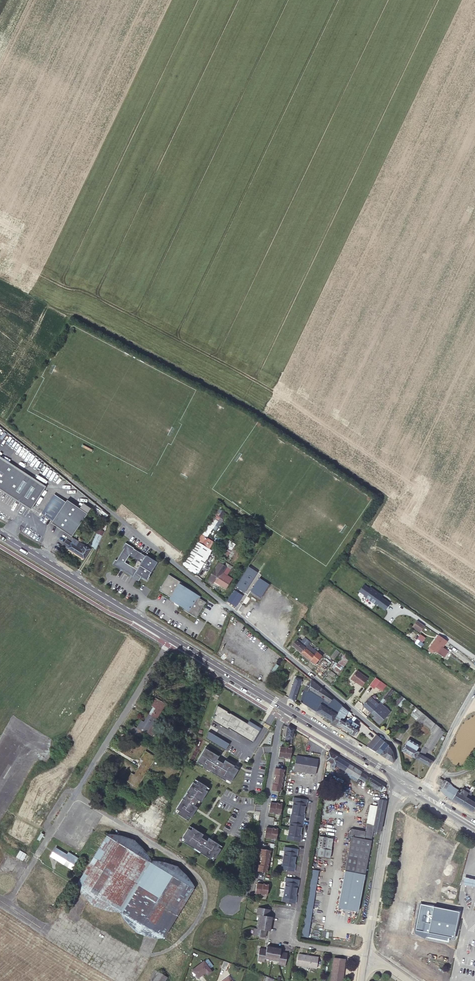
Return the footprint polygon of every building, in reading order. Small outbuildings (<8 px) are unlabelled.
[(31,510),(45,488),(0,458),(0,489),(31,510)] [(66,502),(54,495),(41,514),(53,521),(66,502)] [(75,509),(67,503),(52,525),(63,532),(78,511),(77,510),(75,509)] [(77,529),(90,510),(82,504),(78,511),(63,532),(68,536),(74,527),(77,529)] [(218,520),(212,518),(210,522),(208,525),(213,528),(218,520)] [(103,532),(98,530),(91,547),(95,549),(103,532)] [(213,541),(201,534),(198,541),(210,548),(213,541)] [(84,546),(73,539),(71,543),(67,548),(84,559),(90,549),(86,547),(84,547),(84,546)] [(212,550),(197,540),(182,563),(197,572),(212,550)] [(115,559),(111,564),(120,570),(121,569),(133,576),(133,575),(137,578),(139,576),(141,577),(146,580),(147,580),(149,576),(149,575),(151,573),(151,572),(157,562),(149,557),(148,558),(133,549),(134,548),(125,543),(122,548),(123,548),(116,560),(115,559)] [(232,548),(226,544),(221,552),(227,556),(232,548)] [(227,567),(224,566),(219,562),(208,580),(213,583),(214,581),(219,584),(226,588),(232,579),(223,573),(227,567)] [(120,570),(138,581),(141,577),(139,576),(137,578),(133,575),(133,576),(121,569),(120,570)] [(254,574),(247,570),(241,579),(235,588),(242,593),(254,574)] [(159,590),(172,598),(172,597),(176,600),(175,602),(179,605),(180,602),(186,605),(184,608),(183,610),(196,617),(206,602),(193,594),(194,592),(180,584),(181,582),(168,575),(159,590)] [(256,594),(260,597),(269,584),(259,578),(254,584),(255,584),(252,589),(251,589),(250,591),(256,594)] [(369,590),(364,586),(359,593),(365,597),(364,598),(376,606),(377,605),(385,611),(390,605),(381,599),(378,597),(379,595),(370,589),(369,590)] [(238,593),(234,591),(227,601),(236,607),(239,602),(234,600),(238,593)] [(234,600),(239,602),(243,596),(238,593),(234,600)] [(418,621),(413,627),(420,632),(425,626),(418,621)] [(430,647),(431,648),(439,636),(438,635),(430,647)] [(439,636),(431,648),(434,651),(443,657),(448,651),(443,647),(447,641),(439,636)] [(307,645),(310,642),(304,638),(301,641),(298,639),(296,641),(296,640),(292,645),(301,653),(307,645)] [(317,652),(307,645),(301,653),(310,660),(317,652)] [(317,652),(310,660),(315,664),(321,655),(317,652)] [(350,657),(344,653),(338,663),(344,666),(350,657)] [(367,678),(357,671),(351,679),(356,683),(356,682),(362,686),(367,678)] [(288,698),(294,702),(299,685),(301,685),(302,681),(301,681),(301,680),(295,678),(288,698)] [(374,689),(380,681),(376,678),(370,686),(374,689)] [(304,689),(300,701),(314,710),(319,702),(328,704),(333,697),(310,679),(304,689)] [(380,681),(376,687),(382,691),(386,685),(380,681)] [(383,699),(385,700),(386,701),(394,691),(391,689),(383,699)] [(403,698),(401,696),(393,704),(396,707),(403,698)] [(378,705),(370,697),(363,706),(371,713),(376,708),(378,705)] [(166,704),(155,698),(150,706),(153,707),(154,708),(152,712),(151,711),(148,714),(156,719),(166,704)] [(382,704),(380,703),(378,705),(376,708),(371,713),(374,716),(372,718),(379,724),(390,711),(382,704)] [(315,711),(331,721),(336,714),(320,704),(315,711)] [(227,712),(217,706),(214,715),(216,716),(213,721),(227,730),(228,728),(253,742),(261,729),(259,728),(249,721),(247,724),(230,713),(230,714),(227,712)] [(340,719),(341,718),(343,719),(348,711),(342,706),(336,714),(332,722),(331,721),(330,724),(335,728),(337,725),(340,719)] [(427,716),(416,707),(411,713),(418,718),(417,720),(421,724),(423,722),(431,729),(435,723),(427,716)] [(143,732),(147,734),(148,733),(152,726),(156,719),(148,714),(146,718),(147,719),(145,723),(144,722),(141,720),(136,728),(132,725),(129,731),(140,737),(143,732)] [(358,725),(352,721),(349,725),(349,724),(346,722),(345,722),(342,721),(340,719),(337,725),(354,735),(354,734),(354,735),(355,734),(357,731),(357,730),(356,730),(357,729),(356,729),(358,725)] [(441,729),(435,723),(431,729),(430,731),(432,733),(424,746),(428,749),(428,748),(438,733),(441,729)] [(294,730),(287,726),(285,742),(291,743),(294,730)] [(229,744),(208,732),(206,738),(226,750),(229,744)] [(442,735),(438,733),(428,748),(432,750),(442,735)] [(384,742),(376,735),(367,747),(376,752),(384,742)] [(419,746),(408,739),(402,751),(414,758),(417,752),(416,751),(419,746)] [(384,742),(376,752),(393,763),(394,761),(392,752),(388,745),(384,742)] [(424,756),(428,749),(424,746),(415,758),(415,759),(429,767),(433,762),(424,756)] [(280,747),(279,757),(290,758),(292,748),(286,747),(286,748),(280,747)] [(219,756),(206,748),(198,762),(204,765),(203,767),(226,781),(227,780),(232,782),(239,770),(234,768),(235,766),(226,761),(224,764),(217,760),(219,756)] [(146,772),(155,757),(145,751),(140,759),(143,760),(144,761),(142,765),(141,764),(138,768),(146,772)] [(362,772),(328,751),(326,761),(329,762),(330,763),(331,763),(330,767),(334,769),(335,765),(345,771),(358,779),(359,778),(367,783),(367,782),(382,792),(386,791),(386,788),(371,778),(370,778),(362,772)] [(308,758),(296,756),(294,770),(316,774),(318,760),(308,758)] [(146,772),(138,768),(136,771),(137,772),(135,776),(134,775),(131,773),(126,781),(137,788),(146,772)] [(276,775),(275,779),(283,781),(284,769),(276,768),(275,773),(276,773),(276,775)] [(358,779),(345,771),(344,774),(356,782),(358,779)] [(283,781),(275,779),(274,784),(274,786),(273,785),(272,790),(281,792),(283,781)] [(444,780),(440,786),(441,787),(446,788),(447,786),(449,783),(444,780)] [(208,787),(198,781),(197,784),(194,782),(188,793),(189,794),(185,800),(184,799),(177,809),(180,811),(178,814),(187,821),(189,817),(192,819),(197,810),(198,808),(195,806),(198,801),(201,802),(208,792),(206,790),(208,787)] [(453,787),(449,783),(447,786),(454,789),(457,791),(457,792),(459,793),(462,789),(458,790),(453,787)] [(160,790),(153,786),(150,792),(157,796),(160,790)] [(454,789),(447,786),(446,788),(441,787),(440,789),(446,795),(452,799),(455,794),(452,792),(454,789)] [(473,812),(473,811),(474,808),(474,802),(470,799),(472,796),(470,796),(472,794),(468,792),(469,790),(466,788),(465,791),(462,789),(459,793),(457,792),(455,794),(452,799),(473,812)] [(363,807),(364,801),(361,800),(361,799),(343,796),(331,793),(330,801),(337,803),(336,811),(347,813),(347,811),(359,813),(363,807)] [(387,799),(387,796),(384,796),(382,797),(381,797),(380,798),(380,799),(380,800),(379,800),(374,825),(373,832),(376,832),(379,833),(381,833),(387,799)] [(307,799),(294,797),(293,802),(294,802),(292,814),(291,814),(290,822),(291,822),(289,835),(288,835),(287,840),(300,842),(301,837),(300,837),(302,824),(303,824),(304,816),(303,816),(305,804),(306,804),(307,799)] [(277,804),(271,803),(269,812),(281,814),(283,804),(277,803),(277,804)] [(374,825),(367,824),(365,831),(352,829),(350,836),(351,837),(345,870),(365,874),(372,841),(371,841),(373,832),(374,825)] [(204,835),(193,828),(192,831),(189,829),(183,839),(185,840),(184,842),(195,850),(195,849),(211,860),(213,857),(216,859),(221,850),(218,848),(220,845),(211,839),(209,838),(207,842),(202,838),(204,835)] [(272,829),(266,828),(265,838),(277,839),(278,829),(272,828),(272,829)] [(120,912),(151,861),(143,849),(134,840),(121,836),(108,834),(107,835),(77,884),(76,886),(80,892),(84,897),(88,901),(93,906),(106,910),(112,912),(120,912)] [(326,849),(328,838),(320,837),(318,848),(319,848),(326,849)] [(298,849),(285,847),(284,851),(285,851),(283,865),(282,865),(281,869),(294,871),(295,867),(293,867),(296,853),(297,853),(298,849)] [(78,859),(79,858),(68,852),(67,855),(56,848),(50,856),(72,870),(75,864),(78,859)] [(332,850),(326,849),(319,848),(318,856),(330,858),(332,850)] [(262,849),(261,854),(262,854),(262,856),(261,861),(269,862),(271,851),(262,849)] [(159,861),(151,861),(120,912),(123,918),(127,924),(137,933),(143,935),(149,937),(156,938),(163,938),(164,937),(194,889),(194,887),(186,875),(177,866),(165,863),(159,861)] [(269,862),(261,861),(261,865),(260,867),(259,867),(258,871),(267,873),(269,862)] [(311,869),(301,936),(309,937),(318,870),(311,869)] [(464,877),(462,884),(474,887),(474,879),(464,877)] [(299,880),(286,878),(285,882),(286,882),(284,897),(283,897),(282,901),(296,904),(296,899),(295,899),(297,884),(299,884),(299,880)] [(257,884),(256,894),(267,895),(269,885),(263,884),(263,885),(257,884)] [(459,911),(420,903),(414,931),(414,934),(419,936),(424,939),(425,938),(448,942),(449,938),(453,938),(459,911)] [(270,910),(258,907),(257,914),(260,915),(258,929),(255,928),(253,935),(265,937),(267,930),(270,931),(272,917),(269,917),(270,910)] [(267,950),(260,948),(258,960),(265,961),(265,958),(279,961),(278,964),(285,965),(287,953),(280,952),(281,949),(267,946),(267,950)] [(318,957),(298,954),(297,965),(316,968),(318,957)] [(331,980),(343,980),(345,959),(334,958),(331,980)] [(212,972),(204,961),(192,970),(198,978),(206,972),(208,975),(212,972)] [(159,972),(154,980),(164,980),(167,977),(159,972)]
